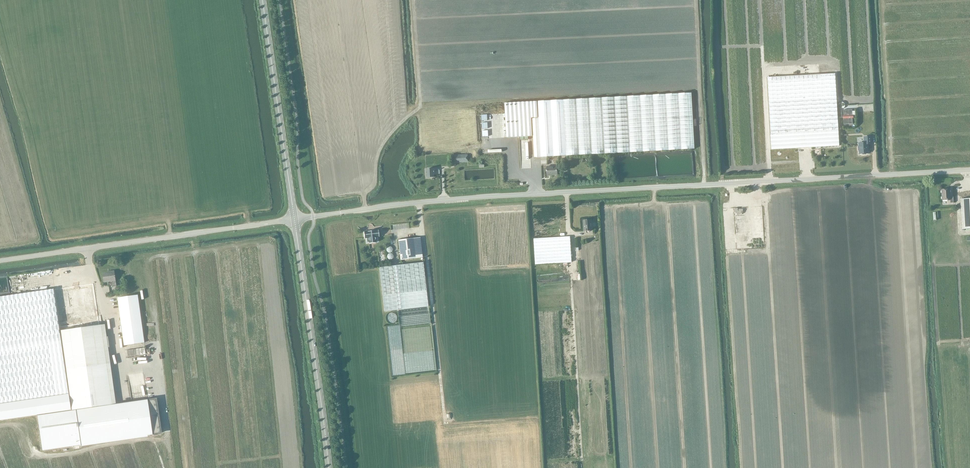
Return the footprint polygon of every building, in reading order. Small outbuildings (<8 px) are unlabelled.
[(771,150),(839,146),(835,70),(767,74),(771,150)] [(691,93),(627,96),(630,152),(694,149),(691,93)] [(627,96),(538,101),(541,157),(630,152),(627,96)] [(537,101),(505,103),(507,137),(533,136),(532,118),(538,118),(537,101)] [(852,110),(843,110),(844,125),(853,124),(852,110)] [(539,118),(532,118),(534,157),(541,157),(539,118)] [(871,144),(870,137),(864,137),(865,142),(864,143),(859,143),(859,146),(858,147),(858,149),(859,150),(860,153),(862,153),(863,154),(865,154),(865,153),(868,153),(867,144),(871,144)] [(547,175),(557,175),(557,166),(547,167),(547,175)] [(434,174),(438,174),(438,169),(434,169),(426,169),(427,177),(434,177),(434,174)] [(942,200),(950,199),(950,203),(953,202),(953,197),(950,197),(950,189),(942,190),(942,200)] [(960,199),(962,228),(969,228),(969,198),(960,199)] [(738,249),(766,248),(766,240),(762,240),(766,238),(765,212),(762,212),(758,203),(758,200),(748,200),(748,204),(745,205),(743,200),(739,200),(739,204),(736,205),(736,213),(735,213),(736,218),(746,218),(741,220),(741,227),(737,227),(738,249)] [(583,220),(584,231),(592,230),(591,220),(583,220)] [(379,237),(378,230),(363,232),(364,238),(366,238),(366,243),(369,243),(375,243),(375,242),(378,242),(377,237),(379,237)] [(570,236),(534,239),(535,264),(572,262),(570,236)] [(398,240),(400,260),(422,257),(420,237),(398,240)] [(393,266),(379,267),(380,276),(384,311),(398,310),(428,306),(424,276),(423,262),(393,266)] [(109,273),(103,274),(104,282),(112,281),(113,286),(116,285),(114,271),(109,272),(109,273)] [(62,340),(66,370),(72,410),(112,404),(101,325),(83,327),(81,318),(101,315),(100,313),(99,313),(95,283),(55,289),(60,321),(78,318),(80,328),(61,330),(62,340)] [(54,289),(0,296),(0,420),(37,415),(42,450),(161,433),(156,398),(112,404),(72,410),(54,289)] [(117,298),(124,345),(144,343),(137,295),(117,298)] [(138,397),(133,383),(129,384),(133,398),(138,397)]
